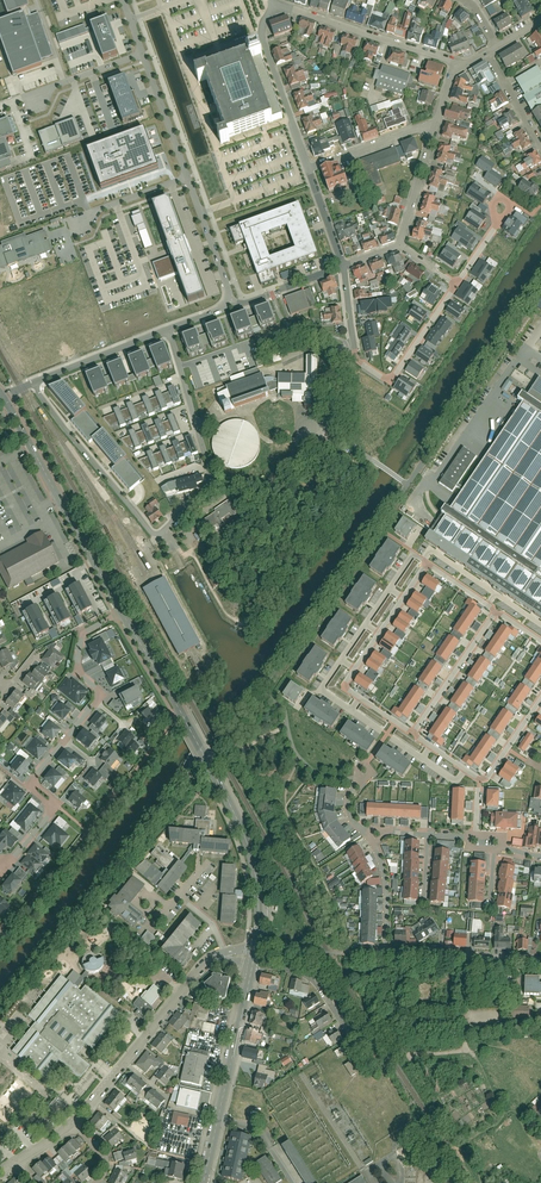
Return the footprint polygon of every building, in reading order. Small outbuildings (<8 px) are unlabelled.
[(30,16),(27,7),(28,6),(26,0),(1,0),(0,0),(6,15),(9,13),(10,17),(0,20),(0,49),(10,76),(41,64),(40,60),(53,55),(38,13),(30,16)] [(311,7),(327,12),(330,3),(322,0),(313,0),(311,7)] [(331,14),(343,17),(347,3),(339,0),(335,0),(331,14)] [(481,1),(490,17),(497,13),(491,4),(495,2),(494,0),(483,0),(481,1)] [(521,19),(530,14),(522,0),(509,0),(521,19)] [(452,5),(443,1),(439,9),(447,13),(452,5)] [(416,8),(403,2),(400,7),(413,13),(416,8)] [(349,10),(346,20),(363,25),(367,11),(361,9),(359,14),(349,10)] [(469,18),(461,10),(453,18),(461,26),(469,18)] [(371,19),(369,26),(383,31),(389,15),(385,14),(382,22),(379,21),(381,16),(378,15),(376,20),(371,19)] [(391,19),(386,33),(405,38),(407,30),(405,30),(410,15),(406,14),(402,27),(395,25),(396,21),(391,19)] [(505,15),(493,22),(499,32),(511,25),(505,15)] [(293,31),(288,18),(271,24),(275,37),(293,31)] [(302,18),(300,27),(306,29),(303,36),(311,39),(316,23),(302,18)] [(93,31),(104,60),(118,55),(114,46),(117,45),(108,20),(91,26),(93,31)] [(407,40),(420,44),(422,35),(417,33),(419,27),(412,25),(407,40)] [(477,25),(470,28),(473,34),(475,33),(477,37),(482,35),(477,25)] [(336,32),(320,27),(317,37),(320,38),(318,45),(328,48),(330,41),(333,41),(336,32)] [(425,37),(423,44),(436,48),(440,34),(433,32),(431,39),(425,37)] [(540,32),(531,38),(538,49),(533,52),(537,58),(540,56),(540,34),(540,32)] [(356,49),(359,40),(344,35),(340,44),(344,45),(342,51),(351,54),(353,48),(356,49)] [(469,47),(466,39),(461,41),(458,35),(450,38),(452,45),(449,46),(452,54),(469,47)] [(331,49),(334,50),(333,54),(336,56),(340,46),(333,44),(331,49)] [(371,61),(373,55),(377,56),(379,48),(365,44),(363,52),(366,53),(364,60),(371,61)] [(526,57),(519,45),(499,57),(507,69),(526,57)] [(288,47),(279,51),(282,60),(291,56),(288,47)] [(229,141),(228,137),(284,117),(261,50),(247,55),(248,57),(224,65),(207,72),(206,70),(195,74),(198,82),(206,80),(216,108),(226,135),(218,138),(221,144),(229,141)] [(390,51),(386,63),(406,69),(408,62),(403,61),(405,56),(390,51)] [(532,55),(527,58),(530,64),(536,61),(532,55)] [(483,61),(472,68),(477,77),(478,76),(482,83),(486,80),(483,74),(489,70),(483,61)] [(419,83),(438,89),(444,67),(428,62),(426,71),(427,72),(427,74),(422,73),(419,83)] [(58,79),(53,64),(39,69),(43,82),(45,81),(46,83),(58,79)] [(410,75),(383,66),(376,87),(403,96),(410,75)] [(538,67),(516,79),(525,95),(522,97),(531,112),(540,107),(540,73),(538,67)] [(294,68),(285,71),(289,84),(298,81),(294,68)] [(19,77),(25,91),(31,88),(30,86),(32,85),(27,74),(19,77)] [(132,91),(126,76),(108,83),(123,125),(144,117),(135,90),(132,91)] [(456,79),(450,99),(468,104),(469,99),(463,97),(465,90),(471,92),(473,87),(466,85),(466,82),(456,79)] [(488,88),(492,96),(501,91),(497,83),(488,88)] [(302,92),(293,95),(298,108),(307,105),(302,92)] [(422,92),(419,103),(431,107),(434,96),(422,92)] [(502,92),(489,101),(491,105),(493,103),(498,110),(509,103),(502,92)] [(479,100),(474,100),(474,105),(468,104),(468,109),(479,110),(479,100)] [(448,110),(446,118),(458,121),(460,116),(469,118),(471,111),(452,106),(451,110),(448,110)] [(531,112),(540,130),(540,107),(531,112)] [(386,128),(387,130),(406,123),(400,108),(392,112),(394,117),(383,121),(386,128)] [(326,113),(320,115),(323,124),(329,122),(326,113)] [(378,137),(375,127),(369,129),(364,114),(355,117),(364,142),(378,137)] [(517,124),(510,114),(497,122),(501,129),(508,124),(510,128),(517,124)] [(0,120),(0,171),(12,167),(9,159),(12,158),(5,138),(14,135),(8,118),(0,120)] [(56,126),(39,131),(46,153),(83,140),(75,119),(56,126)] [(311,119),(302,121),(307,135),(316,132),(311,119)] [(336,124),(343,144),(353,140),(345,120),(336,124)] [(445,125),(441,137),(450,139),(451,135),(466,140),(468,131),(445,125)] [(532,146),(522,130),(513,136),(516,140),(510,143),(514,149),(520,145),(523,151),(532,146)] [(144,131),(87,152),(101,189),(158,169),(144,131)] [(310,142),(315,157),(324,154),(320,139),(310,142)] [(414,140),(401,145),(405,157),(419,152),(414,140)] [(440,145),(436,161),(445,163),(449,147),(440,145)] [(401,163),(395,148),(358,161),(368,190),(382,185),(377,171),(401,163)] [(534,150),(526,155),(528,159),(525,161),(520,164),(525,171),(533,165),(535,169),(540,165),(540,161),(534,150)] [(484,178),(497,186),(503,176),(493,170),(496,165),(482,156),(475,166),(488,173),(484,178)] [(335,165),(319,171),(328,193),(347,185),(342,173),(339,174),(335,165)] [(432,174),(428,187),(437,189),(441,176),(432,174)] [(522,182),(517,190),(531,199),(538,189),(531,184),(529,186),(522,182)] [(467,193),(482,203),(489,193),(474,183),(467,193)] [(425,195),(420,213),(430,216),(431,210),(438,212),(440,205),(433,203),(435,198),(425,195)] [(392,206),(399,208),(402,198),(396,196),(392,206)] [(188,244),(171,197),(151,204),(169,255),(152,261),(159,281),(177,274),(187,302),(207,294),(191,252),(190,252),(187,244),(188,244)] [(246,241),(262,285),(277,279),(274,270),(317,255),(299,205),(230,230),(235,245),(246,241)] [(464,220),(478,229),(487,217),(473,207),(464,220)] [(391,208),(387,223),(396,226),(401,211),(391,208)] [(148,231),(141,209),(132,212),(135,219),(132,220),(134,227),(137,226),(140,234),(148,231)] [(362,214),(356,216),(359,226),(365,224),(362,214)] [(510,216),(502,228),(514,235),(522,223),(510,216)] [(417,221),(412,238),(422,241),(423,236),(430,238),(432,231),(426,229),(427,224),(417,221)] [(343,225),(335,228),(341,243),(348,240),(347,238),(356,234),(352,224),(344,227),(343,225)] [(451,236),(466,247),(474,235),(459,225),(451,236)] [(52,250),(48,240),(45,241),(44,237),(46,236),(44,230),(26,237),(25,233),(0,242),(0,243),(1,246),(0,246),(0,269),(52,250)] [(378,236),(381,244),(394,240),(391,231),(378,236)] [(374,238),(360,242),(363,250),(376,245),(374,238)] [(453,266),(461,255),(447,245),(439,257),(453,266)] [(398,253),(385,257),(388,266),(402,262),(398,253)] [(385,267),(382,258),(369,263),(372,272),(385,267)] [(480,259),(471,273),(484,281),(493,267),(480,259)] [(368,274),(365,264),(351,269),(355,279),(368,274)] [(407,273),(421,280),(425,271),(412,264),(407,273)] [(282,280),(291,278),(289,271),(280,273),(282,280)] [(377,280),(369,282),(371,290),(379,288),(377,280)] [(465,281),(455,295),(468,304),(472,299),(470,298),(472,294),(474,295),(478,289),(465,281)] [(327,291),(329,297),(337,294),(335,289),(338,288),(336,282),(322,287),(324,292),(327,291)] [(432,304),(441,291),(429,283),(420,296),(432,304)] [(303,292),(285,299),(291,315),(309,309),(303,292)] [(391,299),(360,302),(360,306),(358,306),(359,316),(377,314),(377,312),(387,311),(386,308),(392,307),(391,299)] [(445,310),(458,319),(464,309),(452,300),(445,310)] [(421,322),(427,312),(415,304),(409,314),(421,322)] [(247,313),(231,319),(239,340),(254,335),(253,331),(260,329),(262,332),(277,327),(270,305),(254,310),(257,319),(250,321),(247,313)] [(341,322),(339,308),(330,308),(331,312),(324,313),(325,319),(331,319),(332,323),(341,322)] [(426,339),(436,345),(443,334),(445,336),(452,323),(442,317),(435,328),(434,327),(426,339)] [(376,321),(365,323),(368,336),(374,335),(379,334),(379,333),(376,321)] [(198,331),(183,336),(190,357),(205,352),(204,349),(212,346),(213,350),(229,344),(221,322),(205,328),(208,336),(201,339),(198,331)] [(395,338),(402,343),(412,329),(402,322),(392,336),(395,338)] [(374,335),(368,336),(363,338),(366,351),(377,349),(374,335)] [(395,338),(387,350),(397,357),(405,345),(402,343),(395,338)] [(163,345),(148,350),(156,371),(170,366),(163,345)] [(421,358),(427,362),(434,353),(422,345),(415,355),(421,358)] [(278,347),(270,349),(274,363),(282,361),(278,347)] [(141,353),(126,359),(134,380),(149,374),(141,353)] [(258,368),(263,366),(259,354),(253,356),(258,368)] [(307,375),(279,375),(279,395),(283,395),(283,399),(292,399),(293,395),(306,395),(317,395),(317,357),(307,357),(307,375)] [(405,369),(417,377),(423,368),(412,360),(405,369)] [(120,362),(105,367),(113,388),(127,383),(120,362)] [(258,375),(256,368),(234,375),(228,377),(231,385),(213,391),(221,415),(232,411),(231,408),(268,396),(261,374),(258,375)] [(98,370),(84,376),(92,397),(106,391),(98,370)] [(156,388),(163,385),(160,376),(152,378),(156,388)] [(402,376),(394,388),(407,396),(415,385),(402,376)] [(507,393),(513,381),(507,378),(502,391),(507,393)] [(434,531),(540,606),(540,381),(537,379),(463,489),(458,485),(476,458),(462,448),(437,484),(452,494),(455,490),(460,493),(434,531)] [(84,410),(61,384),(47,390),(73,420),(84,410)] [(173,387),(168,389),(175,406),(180,404),(173,387)] [(160,392),(154,394),(161,411),(166,409),(164,403),(160,392)] [(317,395),(306,395),(306,399),(304,399),(304,403),(305,403),(305,408),(318,408),(318,395),(317,395)] [(147,397),(141,399),(148,416),(154,414),(147,397)] [(131,404),(126,406),(132,423),(138,421),(131,404)] [(118,408),(113,410),(119,427),(125,425),(118,408)] [(173,415),(167,417),(174,435),(180,433),(173,415)] [(159,420),(154,422),(161,440),(166,438),(159,420)] [(260,443),(256,429),(243,422),(235,421),(220,425),(213,438),(212,446),(215,457),(220,460),(221,464),(227,467),(231,468),(232,468),(233,467),(237,468),(245,466),(246,463),(249,463),(251,460),(253,461),(259,452),(260,443)] [(146,425),(141,427),(148,445),(153,443),(146,425)] [(101,431),(90,440),(113,468),(124,459),(101,431)] [(134,431),(128,433),(135,450),(140,448),(134,431)] [(191,437),(186,439),(187,442),(192,456),(198,454),(191,437)] [(178,441),(172,444),(179,461),(184,459),(178,441)] [(165,447),(159,449),(166,466),(172,464),(165,447)] [(152,452),(146,454),(153,471),(159,469),(152,452)] [(204,475),(163,486),(166,498),(200,489),(199,484),(206,483),(204,475)] [(228,500),(214,509),(221,520),(229,515),(231,518),(237,514),(228,500)] [(149,515),(146,517),(151,524),(162,517),(157,510),(153,512),(149,506),(145,508),(149,515)] [(215,512),(202,521),(209,532),(214,528),(216,532),(225,526),(215,512)] [(403,519),(395,531),(408,539),(416,527),(403,519)] [(0,558),(0,578),(6,590),(58,563),(42,532),(24,541),(25,544),(0,558)] [(456,550),(430,532),(425,540),(451,558),(456,550)] [(388,541),(370,568),(382,577),(387,569),(389,571),(398,558),(396,557),(401,549),(388,541)] [(451,558),(474,573),(479,566),(456,550),(451,558)] [(497,589),(503,582),(479,566),(474,573),(497,589)] [(441,582),(427,572),(421,582),(434,592),(441,582)] [(364,576),(345,604),(358,612),(363,605),(364,606),(373,593),(371,592),(377,584),(364,576)] [(179,657),(201,645),(164,577),(155,582),(149,585),(142,590),(179,657)] [(217,578),(209,582),(213,589),(221,585),(217,578)] [(58,579),(50,583),(53,588),(60,584),(58,579)] [(503,582),(497,589),(520,605),(525,597),(503,582)] [(78,585),(65,592),(78,616),(90,609),(78,585)] [(427,598),(415,590),(410,597),(416,601),(422,605),(427,598)] [(378,626),(395,598),(389,595),(372,622),(378,626)] [(56,596),(43,602),(56,627),(64,623),(69,620),(56,596)] [(416,601),(410,597),(406,604),(417,612),(422,605),(416,601)] [(520,605),(540,619),(540,608),(525,597),(520,605)] [(449,614),(454,606),(451,604),(446,612),(449,614)] [(470,604),(466,610),(476,617),(480,611),(470,604)] [(35,607),(22,614),(35,638),(48,631),(35,607)] [(402,610),(397,618),(409,625),(414,618),(402,610)] [(466,610),(462,616),(472,623),(476,617),(466,610)] [(339,612),(321,639),(333,648),(338,640),(340,642),(349,629),(347,628),(352,620),(339,612)] [(462,616),(458,622),(468,629),(472,623),(462,616)] [(409,625),(397,618),(392,624),(404,632),(409,625)] [(458,622),(453,629),(463,636),(468,629),(458,622)] [(502,626),(498,633),(508,639),(512,633),(502,626)] [(353,661),(370,634),(365,630),(348,658),(353,661)] [(388,630),(384,637),(395,645),(400,638),(388,630)] [(489,631),(485,638),(489,641),(493,634),(489,631)] [(498,633),(494,639),(504,645),(508,639),(498,633)] [(448,636),(444,643),(454,649),(458,642),(448,636)] [(395,645),(384,637),(379,644),(390,652),(395,645)] [(494,639),(489,645),(500,651),(504,645),(494,639)] [(111,660),(101,640),(88,647),(98,667),(111,660)] [(444,643),(440,649),(450,655),(454,649),(444,643)] [(489,645),(485,651),(495,658),(500,651),(489,645)] [(51,647),(41,660),(50,667),(55,660),(59,663),(64,658),(51,647)] [(316,648),(297,676),(310,684),(315,677),(316,678),(325,665),(323,664),(328,656),(316,648)] [(450,655),(440,649),(436,655),(446,662),(450,655)] [(517,649),(512,657),(520,662),(525,654),(517,649)] [(6,651),(0,654),(0,663),(2,668),(12,663),(6,651)] [(375,651),(370,657),(382,665),(386,658),(375,651)] [(382,665),(370,657),(365,665),(377,673),(382,665)] [(481,658),(477,665),(487,672),(492,665),(481,658)] [(432,662),(427,669),(437,675),(442,668),(432,662)] [(477,665),(472,671),(483,678),(487,672),(477,665)] [(334,688),(346,669),(340,666),(326,689),(349,703),(352,699),(334,688)] [(29,673),(22,683),(32,691),(39,682),(41,684),(48,675),(38,667),(32,675),(29,673)] [(530,673),(540,680),(540,678),(540,671),(534,667),(530,673)] [(118,669),(106,675),(112,687),(123,681),(118,669)] [(427,669),(423,675),(433,681),(437,675),(427,669)] [(472,671),(468,678),(478,685),(483,678),(472,671)] [(374,681),(360,672),(353,682),(367,691),(374,681)] [(530,673),(525,680),(535,687),(540,680),(530,673)] [(433,681),(423,675),(419,681),(429,688),(433,681)] [(128,683),(132,689),(144,683),(140,677),(128,683)] [(66,678),(56,690),(75,705),(78,701),(80,702),(85,696),(83,695),(86,690),(72,679),(70,681),(66,678)] [(291,683),(282,695),(295,704),(304,691),(291,683)] [(464,683),(459,690),(469,697),(474,690),(464,683)] [(395,686),(390,694),(393,696),(398,688),(395,686)] [(521,686),(516,693),(526,699),(531,693),(521,686)] [(141,700),(135,688),(118,697),(124,708),(141,700)] [(415,688),(411,695),(420,701),(424,694),(415,688)] [(459,690),(455,696),(465,703),(469,697),(459,690)] [(14,692),(5,704),(13,710),(22,698),(14,692)] [(516,693),(512,699),(522,706),(526,699),(516,693)] [(411,695),(406,701),(416,707),(420,701),(411,695)] [(455,696),(450,703),(460,710),(465,703),(455,696)] [(313,697),(302,712),(332,733),(342,718),(336,714),(337,712),(322,702),(321,703),(313,697)] [(122,706),(113,699),(108,706),(116,713),(122,706)] [(512,699),(508,706),(518,712),(522,706),(512,699)] [(406,701),(402,707),(412,713),(416,707),(406,701)] [(62,723),(71,713),(61,704),(52,714),(62,723)] [(412,713),(402,707),(399,711),(395,708),(392,713),(400,718),(402,715),(408,719),(412,713)] [(447,708),(443,715),(453,722),(457,715),(447,708)] [(150,726),(158,718),(149,709),(141,717),(150,726)] [(503,710),(499,717),(509,724),(513,717),(503,710)] [(96,714),(89,724),(99,731),(106,721),(96,714)] [(453,722),(443,715),(438,721),(448,728),(453,722)] [(499,717),(494,723),(505,730),(509,724),(499,717)] [(448,728),(438,721),(434,728),(444,734),(448,728)] [(49,723),(41,734),(44,737),(52,743),(61,732),(49,723)] [(494,723),(490,730),(500,736),(505,730),(494,723)] [(349,725),(340,737),(350,744),(349,745),(358,750),(358,749),(368,756),(376,743),(369,738),(370,737),(357,728),(356,730),(349,725)] [(444,734),(434,728),(429,734),(434,737),(432,740),(441,746),(445,741),(441,738),(444,734)] [(83,730),(76,740),(88,750),(96,739),(83,730)] [(125,731),(117,741),(125,748),(122,752),(131,759),(139,748),(131,741),(133,738),(125,731)] [(461,731),(456,739),(464,745),(469,737),(461,731)] [(524,752),(534,738),(528,734),(518,748),(524,752)] [(486,736),(482,742),(492,749),(497,742),(486,736)] [(34,738),(24,750),(37,761),(47,748),(34,738)] [(482,742),(478,749),(488,755),(492,749),(482,742)] [(384,747),(376,760),(385,767),(393,773),(394,772),(403,779),(412,766),(404,761),(405,760),(393,751),(392,753),(384,747)] [(478,749),(473,755),(483,762),(488,755),(478,749)] [(108,750),(100,761),(110,769),(119,758),(108,750)] [(65,752),(57,762),(68,771),(75,762),(79,766),(83,761),(75,754),(72,757),(65,752)] [(491,753),(487,759),(492,763),(496,756),(491,753)] [(466,756),(463,761),(472,767),(473,765),(479,768),(483,762),(473,755),(471,759),(466,756)] [(19,759),(11,770),(20,777),(29,766),(19,759)] [(508,762),(504,770),(515,777),(520,770),(508,762)] [(52,770),(43,781),(54,790),(63,779),(52,770)] [(92,770),(84,781),(93,788),(101,777),(92,770)] [(515,777),(504,770),(499,777),(510,784),(515,777)] [(11,783),(0,797),(14,808),(25,794),(11,783)] [(453,799),(465,800),(465,792),(453,791),(453,799)] [(499,792),(487,791),(487,799),(499,800),(499,792)] [(335,793),(320,792),(318,812),(324,832),(338,849),(350,839),(336,823),(333,814),(335,793)] [(86,802),(75,793),(68,802),(79,811),(86,802)] [(452,807),(465,807),(465,800),(453,799),(452,807)] [(499,800),(487,799),(486,807),(499,808),(499,800)] [(374,818),(375,806),(367,805),(366,818),(374,818)] [(382,819),(383,806),(375,806),(374,818),(382,819)] [(390,819),(391,806),(383,806),(382,819),(390,819)] [(398,819),(398,807),(391,806),(390,819),(398,819)] [(31,807),(16,825),(25,833),(40,814),(31,807)] [(406,820),(406,807),(398,807),(398,819),(406,820)] [(452,815),(464,815),(465,807),(452,807),(452,815)] [(421,808),(413,808),(413,820),(420,821),(421,808)] [(464,823),(464,815),(452,815),(451,822),(464,823)] [(495,815),(495,829),(517,830),(517,816),(495,815)] [(227,855),(228,840),(210,839),(212,819),(198,818),(196,830),(171,828),(169,842),(193,845),(193,848),(201,849),(201,853),(227,855)] [(54,825),(42,840),(52,848),(55,844),(61,848),(69,837),(54,825)] [(528,829),(527,838),(524,838),(522,849),(528,850),(528,848),(537,850),(537,848),(540,848),(540,832),(538,832),(538,830),(528,829)] [(0,836),(0,853),(0,854),(6,846),(12,851),(19,842),(5,830),(0,836)] [(358,833),(352,838),(354,841),(361,836),(358,833)] [(417,842),(404,841),(402,860),(404,860),(402,881),(404,881),(402,899),(416,901),(419,881),(416,881),(418,860),(415,860),(417,842)] [(160,843),(151,854),(158,860),(156,863),(165,871),(154,885),(166,895),(189,866),(160,843)] [(20,865),(35,877),(43,867),(41,865),(49,856),(34,844),(26,855),(28,856),(20,865)] [(357,846),(346,854),(353,864),(352,865),(356,871),(355,871),(358,877),(357,878),(361,884),(373,876),(369,870),(370,869),(367,865),(368,865),(364,858),(364,857),(357,846)] [(430,881),(430,902),(444,902),(444,882),(446,882),(447,863),(448,863),(449,850),(435,850),(435,862),(433,862),(432,881),(430,881)] [(389,874),(398,874),(397,860),(389,860),(389,874)] [(485,863),(470,862),(467,901),(482,902),(485,863)] [(513,867),(501,864),(498,878),(500,879),(497,893),(499,893),(496,906),(510,909),(513,896),(510,895),(514,881),(510,880),(513,867)] [(3,889),(11,895),(27,875),(19,869),(3,889)] [(235,870),(222,869),(220,895),(222,895),(220,923),(233,924),(235,897),(241,897),(241,892),(233,891),(235,870)] [(105,909),(132,928),(141,916),(127,906),(141,887),(128,878),(105,909)] [(374,891),(362,890),(361,941),(373,942),(374,891)] [(0,900),(0,916),(2,917),(10,908),(0,900)] [(467,933),(478,933),(478,930),(481,930),(482,920),(474,919),(474,913),(464,913),(463,918),(468,919),(467,933)] [(186,915),(159,949),(182,967),(192,955),(183,948),(200,925),(186,915)] [(436,928),(432,921),(413,932),(417,938),(436,928)] [(508,926),(507,933),(518,934),(519,927),(508,926)] [(495,949),(506,948),(506,940),(502,940),(501,928),(495,928),(495,949)] [(146,931),(140,940),(149,946),(155,937),(146,931)] [(406,944),(407,932),(395,932),(394,944),(406,944)] [(454,945),(466,946),(467,935),(455,934),(454,945)] [(475,947),(489,947),(490,938),(475,937),(475,947)] [(517,949),(527,949),(527,938),(517,938),(517,949)] [(78,990),(89,975),(92,976),(95,976),(98,974),(101,973),(103,970),(104,967),(104,964),(104,961),(102,958),(101,957),(100,955),(98,954),(94,953),(90,954),(87,955),(84,957),(83,958),(82,961),(81,965),(82,968),(83,971),(85,973),(81,977),(73,971),(66,980),(61,976),(27,1017),(35,1023),(12,1052),(21,1060),(18,1064),(21,1066),(24,1062),(43,1078),(57,1061),(80,1080),(88,1070),(90,1067),(76,1056),(85,1045),(92,1050),(120,1015),(85,987),(81,992),(78,990)] [(268,984),(270,974),(259,972),(257,982),(268,984)] [(224,998),(229,977),(211,973),(201,983),(206,994),(224,998)] [(299,977),(291,975),(287,990),(303,994),(305,987),(297,984),(299,977)] [(539,985),(540,978),(525,977),(524,996),(538,996),(538,994),(540,994),(540,985),(539,985)] [(133,1006),(148,1018),(155,1010),(151,1007),(162,993),(154,986),(148,993),(146,992),(141,998),(143,1000),(141,1002),(138,999),(133,1006)] [(266,993),(255,991),(253,1003),(264,1005),(266,993)] [(317,1002),(312,994),(299,1001),(303,1009),(317,1002)] [(207,1007),(197,1004),(192,1026),(211,1031),(213,1022),(204,1020),(207,1007)] [(174,1028),(183,1017),(173,1009),(164,1020),(174,1028)] [(259,1023),(262,1011),(251,1009),(248,1021),(259,1023)] [(512,1009),(512,1017),(530,1018),(530,1010),(512,1009)] [(316,1015),(314,1012),(306,1017),(308,1020),(316,1015)] [(321,1013),(312,1019),(313,1019),(316,1024),(312,1027),(311,1027),(314,1031),(319,1028),(331,1020),(331,1019),(326,1012),(322,1014),(321,1013)] [(331,1020),(319,1028),(321,1031),(333,1023),(331,1020)] [(170,1037),(160,1029),(146,1044),(156,1053),(170,1037)] [(255,1042),(257,1031),(247,1029),(245,1040),(255,1042)] [(338,1033),(336,1029),(332,1031),(331,1030),(329,1031),(330,1033),(327,1035),(332,1043),(341,1038),(340,1038),(341,1037),(341,1036),(340,1033),(339,1033),(338,1033)] [(321,1031),(314,1036),(318,1041),(323,1038),(325,1037),(321,1031)] [(323,1038),(328,1046),(332,1043),(327,1035),(325,1037),(323,1038)] [(243,1042),(240,1055),(257,1059),(259,1050),(253,1049),(254,1045),(243,1042)] [(153,1056),(144,1048),(132,1062),(142,1070),(153,1056)] [(206,1053),(186,1048),(179,1077),(199,1082),(206,1053)] [(338,1050),(342,1057),(346,1054),(342,1048),(338,1050)] [(290,1054),(282,1057),(286,1064),(293,1061),(290,1054)] [(355,1072),(348,1060),(341,1064),(349,1077),(355,1072)] [(235,1082),(262,1088),(264,1079),(246,1074),(248,1065),(239,1063),(235,1082)] [(171,1072),(162,1065),(151,1079),(159,1086),(171,1072)] [(127,1075),(120,1084),(133,1094),(140,1086),(127,1075)] [(175,1106),(197,1110),(201,1093),(198,1093),(199,1089),(174,1085),(171,1101),(176,1102),(175,1106)] [(115,1089),(102,1104),(110,1111),(123,1096),(115,1089)] [(249,1113),(254,1092),(241,1090),(236,1110),(249,1113)] [(149,1091),(141,1099),(153,1110),(161,1101),(149,1091)] [(56,1094),(47,1104),(57,1114),(66,1103),(56,1094)] [(536,1098),(526,1108),(533,1116),(540,1108),(540,1103),(536,1098)] [(47,1118),(40,1112),(30,1125),(36,1131),(47,1118)] [(187,1127),(190,1116),(173,1112),(171,1123),(187,1127)] [(87,1123),(95,1131),(103,1122),(95,1115),(87,1123)] [(110,1148),(120,1137),(110,1128),(100,1140),(110,1148)] [(242,1169),(248,1138),(230,1135),(224,1166),(242,1169)] [(65,1162),(78,1148),(70,1140),(57,1153),(65,1162)] [(288,1141),(280,1146),(302,1182),(315,1182),(288,1141)] [(124,1147),(110,1150),(112,1159),(124,1156),(125,1160),(134,1158),(131,1147),(125,1148),(124,1147)] [(155,1165),(157,1153),(150,1152),(148,1165),(155,1165)] [(253,1162),(267,1182),(273,1182),(280,1178),(264,1155),(253,1162)] [(182,1179),(185,1161),(159,1156),(156,1166),(172,1169),(170,1177),(182,1179)] [(49,1159),(42,1165),(39,1161),(32,1168),(39,1176),(46,1170),(48,1174),(56,1167),(49,1159)] [(70,1171),(78,1180),(87,1172),(79,1163),(70,1171)] [(125,1173),(112,1168),(106,1182),(121,1182),(125,1173)] [(361,1172),(344,1182),(367,1182),(361,1172)]
